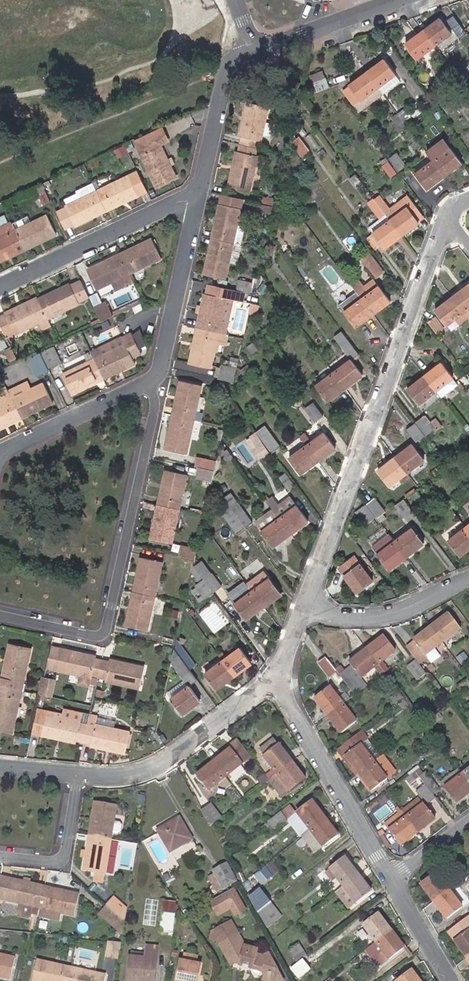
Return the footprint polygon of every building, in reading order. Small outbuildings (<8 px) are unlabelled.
[(439,18),(422,30),(433,45),(450,33),(439,18)] [(433,45),(422,30),(404,44),(415,59),(433,45)] [(383,59),(366,71),(377,86),(394,74),(383,59)] [(377,86),(366,71),(348,84),(341,89),(352,104),(359,99),(377,86)] [(322,72),(310,77),(316,91),(328,86),(322,72)] [(394,74),(377,86),(382,94),(399,81),(394,74)] [(298,84),(289,81),(287,91),(296,93),(298,84)] [(359,99),(352,104),(357,111),(382,93),(377,86),(359,99)] [(239,145),(255,148),(257,141),(260,141),(262,133),(267,107),(246,102),(239,137),(241,137),(239,145)] [(453,102),(444,109),(449,116),(457,109),(453,102)] [(403,111),(398,114),(405,124),(410,120),(403,111)] [(398,114),(392,118),(399,128),(405,124),(398,114)] [(274,125),(264,123),(262,133),(271,135),(274,125)] [(146,135),(152,149),(158,146),(166,143),(159,129),(146,135)] [(173,178),(158,146),(152,149),(146,135),(132,142),(139,155),(154,187),(173,178)] [(299,138),(291,144),(300,156),(308,151),(299,138)] [(254,155),(255,148),(239,145),(238,152),(235,151),(228,186),(249,190),(254,165),(256,156),(254,155)] [(432,162),(444,177),(462,164),(451,149),(432,162)] [(388,158),(399,172),(407,166),(397,152),(388,158)] [(265,158),(256,156),(254,165),(263,167),(265,158)] [(381,165),(390,178),(396,174),(387,161),(381,165)] [(426,189),(444,177),(432,162),(415,174),(426,189)] [(95,192),(104,211),(135,196),(145,192),(135,173),(125,177),(95,192)] [(41,184),(33,187),(42,205),(49,201),(41,184)] [(78,200),(95,192),(91,184),(74,192),(78,200)] [(72,226),(104,211),(95,192),(78,200),(63,207),(54,212),(62,229),(71,225),(72,226)] [(221,194),(219,204),(240,209),(242,199),(221,194)] [(380,199),(376,202),(389,220),(400,235),(401,235),(425,219),(409,196),(389,211),(380,199)] [(389,220),(376,202),(374,199),(368,203),(380,220),(369,228),(370,229),(372,232),(389,220)] [(267,205),(257,202),(255,208),(267,211),(264,223),(268,224),(273,206),(267,205)] [(233,243),(237,224),(240,209),(219,204),(211,238),(233,243)] [(13,232),(22,251),(54,236),(44,216),(13,232)] [(11,224),(14,231),(30,223),(26,217),(11,224)] [(400,235),(389,220),(372,232),(370,229),(364,234),(373,246),(378,241),(383,248),(400,235)] [(22,251),(13,232),(9,224),(3,226),(7,234),(0,238),(0,261),(22,251)] [(237,224),(233,243),(241,245),(245,226),(237,224)] [(152,238),(119,254),(129,274),(161,258),(152,238)] [(228,261),(233,243),(211,238),(203,272),(225,277),(228,261)] [(233,243),(228,261),(237,263),(241,245),(233,243)] [(269,245),(266,252),(271,255),(275,248),(269,245)] [(380,266),(365,246),(357,252),(372,272),(380,266)] [(129,274),(119,254),(87,269),(97,289),(129,274)] [(263,276),(258,280),(264,288),(269,284),(263,276)] [(88,296),(80,279),(69,284),(38,299),(47,318),(78,303),(77,301),(88,296)] [(237,290),(249,293),(252,282),(239,279),(237,290)] [(356,292),(361,298),(373,313),(390,301),(379,285),(368,293),(358,281),(352,286),(356,292)] [(197,327),(218,332),(225,298),(232,300),(234,289),(208,283),(206,294),(204,294),(197,327)] [(452,297),(463,312),(468,319),(468,285),(468,284),(452,297)] [(331,311),(336,317),(344,311),(361,298),(356,292),(331,311)] [(140,297),(130,301),(132,306),(142,302),(140,297)] [(463,312),(452,297),(435,311),(446,326),(463,312)] [(225,334),(232,300),(225,298),(218,332),(225,334)] [(373,313),(361,298),(344,311),(355,326),(373,313)] [(38,299),(6,314),(0,317),(0,326),(3,333),(13,329),(15,333),(47,318),(38,299)] [(142,302),(132,306),(134,311),(144,306),(142,302)] [(251,303),(249,312),(255,320),(258,304),(251,303)] [(47,318),(30,326),(33,333),(50,325),(47,318)] [(434,318),(427,323),(435,333),(442,329),(434,318)] [(216,340),(218,332),(197,327),(189,362),(211,366),(216,340)] [(13,329),(3,333),(5,338),(15,333),(13,329)] [(351,329),(344,335),(352,346),(360,340),(351,329)] [(94,359),(103,378),(134,363),(131,356),(141,351),(132,332),(123,337),(122,337),(125,344),(102,355),(94,359)] [(225,334),(218,332),(216,340),(225,342),(226,334),(225,334)] [(335,338),(351,359),(352,359),(358,354),(352,346),(344,335),(342,332),(335,338)] [(53,346),(40,353),(46,365),(48,368),(60,362),(58,358),(53,346)] [(98,347),(90,351),(91,353),(94,359),(102,355),(98,347)] [(10,348),(5,350),(12,364),(17,362),(10,348)] [(37,376),(49,370),(46,365),(40,353),(29,358),(37,376)] [(70,394),(103,378),(94,359),(89,361),(61,374),(70,394)] [(352,359),(333,373),(344,388),(362,374),(352,359)] [(223,366),(237,369),(238,364),(224,361),(223,366)] [(442,361),(424,375),(436,390),(453,376),(442,361)] [(237,369),(223,366),(222,366),(219,378),(234,382),(237,369)] [(344,388),(333,373),(316,385),(327,400),(344,388)] [(436,390),(424,375),(407,389),(419,404),(436,390)] [(452,377),(436,390),(441,397),(457,384),(452,377)] [(173,414),(194,419),(201,385),(180,380),(173,414)] [(11,398),(21,418),(52,402),(43,383),(29,389),(26,382),(8,390),(11,398)] [(0,393),(0,400),(2,403),(11,398),(8,390),(7,389),(0,393)] [(21,418),(11,398),(2,403),(0,403),(0,428),(21,418)] [(312,402),(304,408),(313,421),(322,415),(312,402)] [(186,454),(194,419),(173,414),(165,449),(186,454)] [(424,415),(415,422),(425,434),(433,428),(424,415)] [(425,434),(415,422),(406,428),(416,441),(425,434)] [(265,425),(256,432),(271,452),(280,445),(265,425)] [(324,432),(306,445),(317,460),(335,447),(324,432)] [(412,444),(395,457),(407,471),(423,458),(412,444)] [(317,460),(306,445),(289,458),(300,473),(317,460)] [(407,471),(395,457),(378,470),(389,485),(398,478),(405,473),(407,471)] [(198,467),(214,470),(216,462),(200,459),(198,467)] [(158,504),(179,509),(186,475),(165,470),(158,504)] [(294,485),(285,473),(279,478),(288,489),(294,485)] [(405,473),(398,478),(403,483),(409,478),(405,473)] [(230,494),(223,500),(229,507),(244,528),(251,523),(230,494)] [(272,509),(279,518),(290,533),(307,520),(297,505),(290,496),(272,509)] [(374,498),(367,504),(376,517),(381,513),(385,511),(374,498)] [(403,499),(395,506),(403,518),(412,511),(403,499)] [(171,543),(179,509),(158,504),(150,539),(171,543)] [(366,504),(355,512),(364,524),(375,516),(366,504)] [(229,507),(220,514),(236,535),(244,528),(229,507)] [(272,546),(290,533),(279,518),(261,530),(272,546)] [(394,540),(407,556),(423,543),(412,528),(394,540)] [(468,548),(468,532),(465,528),(448,541),(459,556),(468,548)] [(389,569),(407,556),(394,540),(378,553),(389,569)] [(182,546),(180,555),(195,559),(197,549),(182,546)] [(357,593),(372,581),(354,557),(339,568),(357,593)] [(134,591),(155,596),(162,562),(141,558),(134,591)] [(202,561),(193,565),(194,566),(203,579),(213,592),(221,586),(212,573),(211,574),(202,561)] [(193,565),(192,572),(199,582),(203,579),(194,566),(193,565)] [(263,572),(247,584),(252,591),(268,579),(263,572)] [(252,591),(263,606),(280,593),(269,578),(268,579),(252,591)] [(196,587),(187,594),(195,605),(213,592),(203,579),(199,582),(195,585),(196,587)] [(247,584),(229,597),(234,604),(252,591),(247,584)] [(147,631),(155,596),(134,591),(126,626),(147,631)] [(245,619),(263,606),(252,591),(234,604),(245,619)] [(450,613),(432,626),(443,641),(462,628),(450,613)] [(443,641),(432,626),(414,639),(425,654),(434,648),(443,641)] [(383,636),(367,648),(379,663),(395,652),(383,636)] [(414,639),(407,645),(420,662),(427,656),(431,662),(440,656),(434,648),(425,654),(414,639)] [(177,640),(174,651),(188,670),(195,664),(177,640)] [(235,643),(219,656),(222,661),(239,648),(235,643)] [(18,689),(20,682),(22,683),(29,649),(9,644),(1,678),(0,678),(0,685),(2,686),(18,689)] [(61,649),(52,647),(47,667),(56,669),(61,649)] [(239,648),(222,661),(234,675),(251,663),(240,648),(239,648)] [(379,663),(367,648),(349,663),(360,678),(379,663)] [(95,656),(61,649),(56,669),(56,670),(81,675),(79,682),(88,684),(90,675),(98,677),(101,660),(94,658),(95,656)] [(190,673),(174,652),(170,665),(182,679),(187,687),(171,699),(182,714),(200,700),(189,685),(196,680),(190,673)] [(325,658),(319,663),(329,678),(337,672),(325,658)] [(415,659),(406,666),(416,680),(425,673),(415,659)] [(101,660),(98,677),(105,678),(104,680),(139,688),(143,667),(109,660),(108,662),(101,660)] [(234,675),(222,661),(205,674),(216,689),(234,675)] [(351,666),(340,675),(355,694),(366,686),(360,678),(351,666)] [(44,677),(40,694),(51,697),(55,680),(44,677)] [(12,732),(19,698),(17,697),(18,689),(2,686),(0,685),(0,729),(12,732)] [(314,698),(328,715),(342,704),(329,687),(314,698)] [(104,690),(98,689),(96,696),(103,697),(104,690)] [(342,704),(328,715),(341,732),(356,721),(342,704)] [(36,711),(62,716),(63,714),(37,708),(36,711)] [(76,739),(83,741),(87,724),(80,723),(82,713),(64,709),(63,714),(62,716),(36,711),(32,732),(41,734),(76,741),(76,739)] [(82,713),(80,723),(87,724),(89,714),(82,713)] [(87,724),(83,741),(91,742),(90,745),(124,752),(128,731),(112,728),(95,724),(96,716),(89,714),(87,724)] [(96,716),(95,724),(112,728),(114,720),(96,716)] [(346,755),(359,772),(373,761),(360,744),(367,739),(361,731),(346,743),(352,750),(346,755)] [(219,757),(215,760),(226,775),(242,762),(241,761),(250,754),(236,736),(227,742),(231,747),(224,753),(220,756),(219,757)] [(367,739),(360,744),(373,761),(380,756),(367,739)] [(231,747),(227,742),(216,751),(220,756),(224,753),(231,747)] [(277,773),(292,761),(278,743),(263,755),(277,773)] [(346,743),(338,749),(357,774),(359,772),(346,755),(352,750),(346,743)] [(226,775),(215,760),(196,775),(208,790),(226,775)] [(305,778),(292,761),(277,773),(269,779),(283,795),(305,778)] [(373,761),(359,772),(372,790),(387,779),(373,761)] [(426,772),(419,777),(426,785),(433,795),(440,790),(426,772)] [(463,774),(445,788),(456,803),(468,793),(468,783),(463,774)] [(426,785),(417,791),(427,804),(435,798),(433,795),(426,785)] [(144,797),(137,796),(135,805),(142,806),(144,797)] [(310,829),(325,817),(312,800),(297,812),(297,813),(310,829)] [(88,836),(109,840),(110,832),(111,832),(113,820),(115,806),(94,802),(88,836)] [(378,811),(382,819),(396,811),(391,803),(378,811)] [(210,804),(200,812),(209,827),(220,818),(210,804)] [(406,817),(417,832),(435,819),(423,804),(406,817)] [(281,810),(268,820),(275,829),(288,819),(281,810)] [(310,829),(297,813),(287,821),(300,837),(310,829)] [(402,813),(385,826),(389,830),(406,817),(402,813)] [(156,828),(168,850),(189,837),(177,816),(156,828)] [(400,845),(417,832),(406,817),(389,830),(400,845)] [(119,821),(113,820),(111,832),(110,832),(117,834),(120,831),(121,825),(119,821)] [(103,875),(109,840),(88,836),(85,851),(85,853),(84,857),(82,871),(94,874),(103,875)] [(343,886),(358,874),(344,856),(329,868),(343,886)] [(216,874),(224,888),(236,881),(226,863),(214,871),(216,874)] [(420,883),(433,901),(448,889),(435,872),(420,883)] [(103,875),(94,874),(93,881),(102,882),(103,875)] [(216,874),(209,877),(217,892),(224,888),(216,874)] [(371,891),(358,874),(343,886),(355,902),(356,903),(371,891)] [(4,901),(9,880),(1,878),(0,882),(0,900),(4,901)] [(33,907),(39,909),(44,888),(29,884),(23,883),(9,880),(4,901),(19,904),(17,914),(30,917),(31,913),(33,907)] [(343,886),(335,892),(347,907),(355,902),(343,886)] [(44,888),(39,909),(73,917),(78,896),(44,888)] [(448,889),(433,901),(446,919),(461,907),(448,889)] [(231,890),(208,903),(216,916),(229,908),(233,915),(243,910),(236,897),(231,890)] [(255,902),(253,904),(257,912),(269,902),(260,891),(256,894),(258,896),(254,900),(255,902)] [(124,923),(126,911),(113,900),(106,907),(124,923)] [(175,903),(164,901),(158,930),(170,932),(175,903)] [(269,902),(257,912),(263,921),(276,911),(269,902)] [(106,907),(99,915),(121,934),(122,932),(124,923),(106,907)] [(276,911),(263,921),(267,928),(281,917),(276,911)] [(362,924),(376,942),(391,930),(377,912),(362,924)] [(454,940),(467,958),(468,956),(468,915),(449,930),(456,939),(454,940)] [(217,942),(227,960),(230,959),(231,962),(234,960),(238,962),(239,962),(238,963),(252,967),(253,967),(260,969),(264,975),(275,969),(267,954),(262,957),(257,955),(254,950),(242,946),(228,922),(211,932),(212,933),(211,940),(217,942)] [(391,930),(404,948),(406,947),(392,929),(391,930)] [(391,930),(376,942),(383,951),(390,959),(404,948),(391,930)] [(449,930),(447,932),(454,940),(456,939),(449,930)] [(106,958),(118,960),(120,944),(108,942),(106,958)] [(162,944),(154,943),(151,959),(135,957),(131,980),(134,980),(156,980),(162,944)] [(297,944),(288,950),(292,956),(302,950),(297,944)] [(383,951),(373,959),(379,967),(390,959),(383,951)] [(9,978),(14,957),(0,954),(0,976),(9,978)] [(42,980),(67,980),(71,965),(36,958),(32,979),(42,980)] [(174,980),(191,980),(193,974),(194,974),(196,963),(177,960),(174,980)] [(67,980),(103,980),(105,973),(71,965),(67,980)] [(275,969),(264,975),(265,975),(263,980),(282,980),(275,969)] [(410,969),(395,980),(396,980),(420,980),(410,969)]
